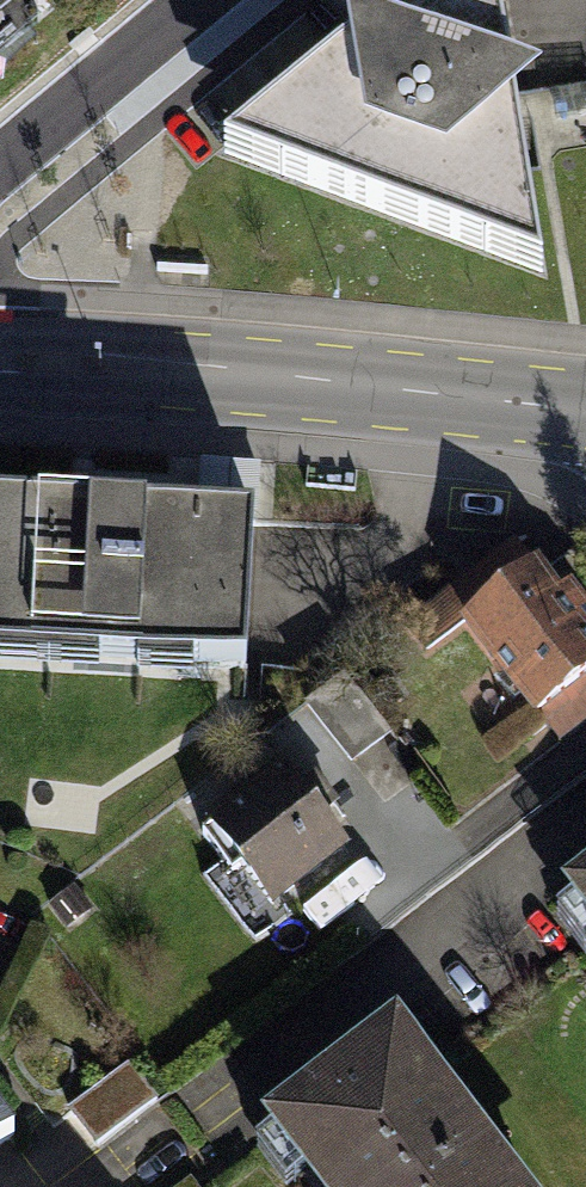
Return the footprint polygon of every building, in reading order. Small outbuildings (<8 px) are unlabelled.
[(65,0),(0,0),(0,54),(65,0)] [(223,157),(543,277),(497,0),(414,0),(223,157)] [(126,656),(131,518),(0,513),(0,651),(126,656)] [(254,524),(131,518),(126,656),(248,662),(254,524)] [(449,607),(550,749),(585,724),(585,633),(528,552),(449,607)] [(293,758),(207,815),(265,902),(352,844),(293,758)] [(556,894),(585,933),(585,871),(556,894)] [(266,1131),(308,1186),(510,1186),(394,1034),(266,1131)]
